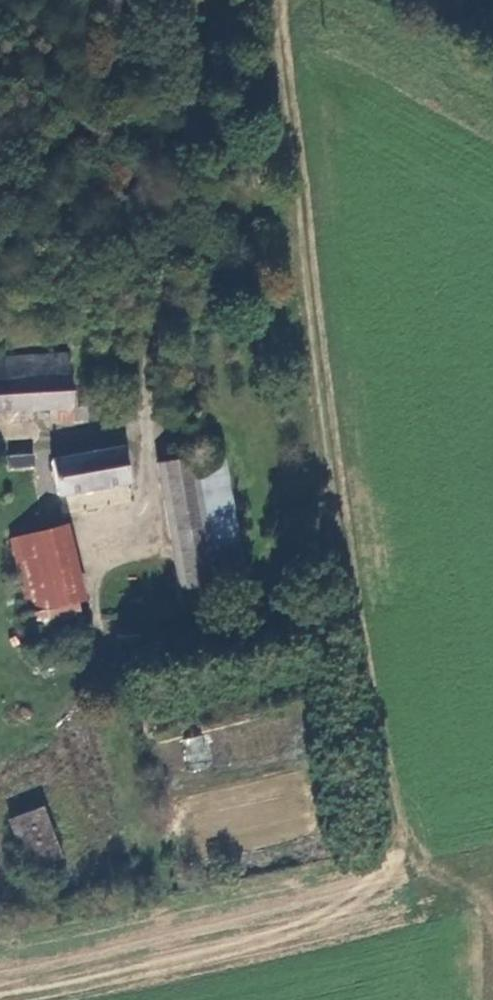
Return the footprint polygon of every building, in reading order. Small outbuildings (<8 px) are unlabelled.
[(56,407),(56,422),(78,421),(75,353),(0,358),(0,410),(56,407)] [(129,447),(56,459),(62,493),(135,481),(129,447)] [(203,453),(206,470),(226,574),(254,569),(231,448),(203,453)] [(33,463),(33,450),(9,450),(9,464),(33,463)] [(206,470),(203,453),(167,459),(191,584),(227,576),(226,574),(206,470)] [(71,519),(15,532),(38,625),(87,614),(83,597),(92,594),(71,519)] [(201,734),(183,741),(191,763),(209,757),(201,734)] [(48,807),(16,819),(32,869),(65,858),(48,807)]
